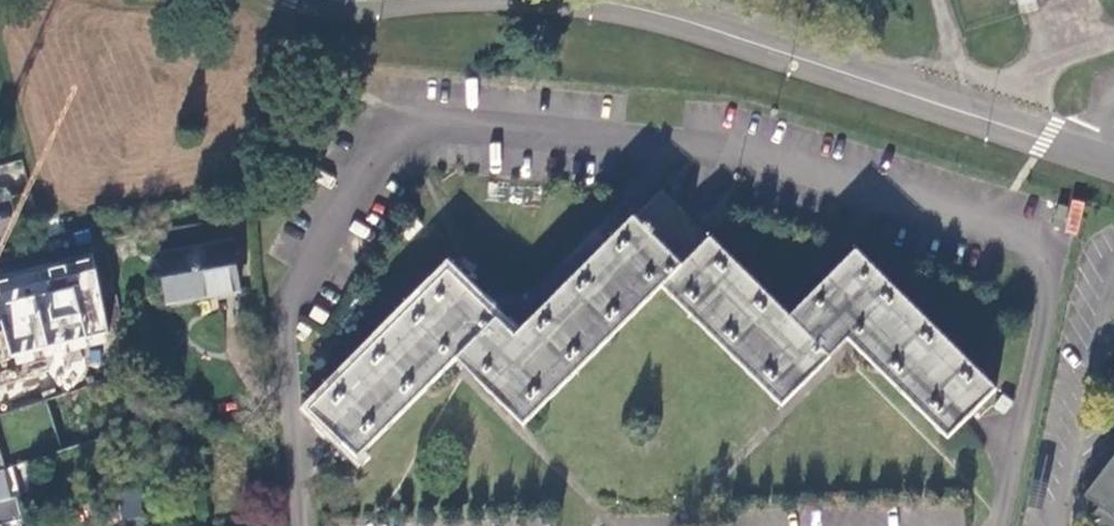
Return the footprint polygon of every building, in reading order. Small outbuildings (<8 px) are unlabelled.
[(310,412),(356,458),(457,361),(459,363),(522,426),(661,289),(780,405),(849,341),(853,346),(946,440),(995,391),(858,251),(789,317),(661,193),(513,337),(448,272),(310,412)] [(158,255),(167,303),(235,291),(228,243),(158,255)] [(1,384),(109,344),(93,257),(0,279),(0,385),(1,384)] [(1113,520),(1113,458),(1084,497),(1095,506),(1100,509),(1113,520)] [(120,495),(123,523),(129,523),(129,525),(146,525),(141,490),(120,495)] [(1100,509),(1095,506),(1089,514),(1093,517),(1100,509)] [(1100,509),(1093,517),(1089,514),(1086,512),(1088,525),(1113,525),(1113,520),(1100,509)]
